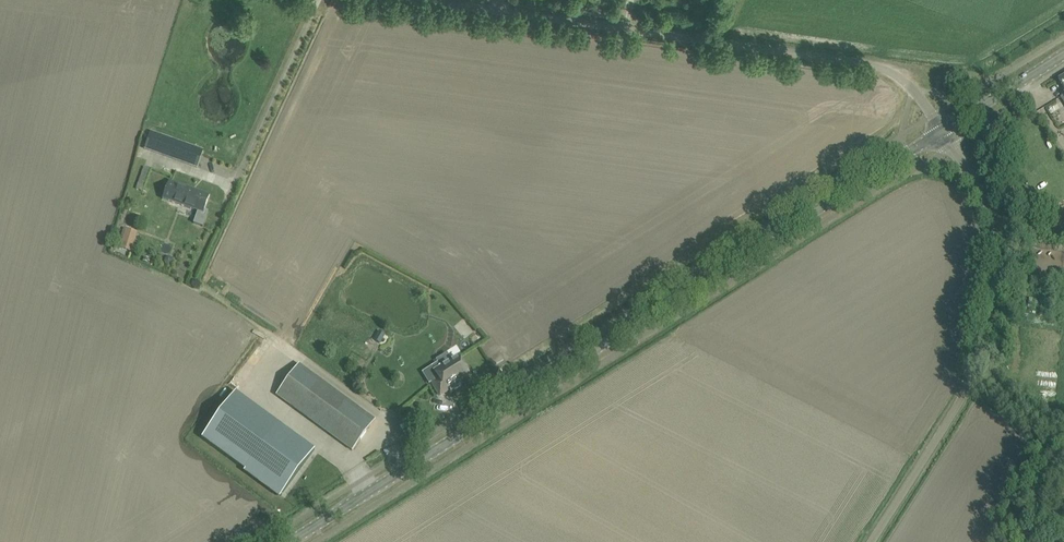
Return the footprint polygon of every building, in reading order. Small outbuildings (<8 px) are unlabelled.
[(146,146),(145,149),(187,164),(197,167),(199,162),(201,156),(203,151),(193,147),(151,132),(146,146)] [(136,189),(143,192),(151,170),(144,167),(136,189)] [(165,192),(163,199),(198,211),(193,224),(194,224),(202,227),(203,227),(208,212),(205,210),(210,195),(195,189),(191,188),(169,180),(169,181),(165,192)] [(118,247),(131,251),(137,232),(123,229),(118,247)] [(438,362),(422,372),(429,384),(430,383),(431,382),(432,383),(434,387),(440,396),(455,387),(453,384),(460,380),(468,374),(463,365),(458,357),(442,368),(439,364),(438,362)] [(376,420),(300,364),(277,395),(353,451),(376,420)] [(236,392),(202,438),(245,470),(281,496),(315,450),(279,424),(236,392)]
